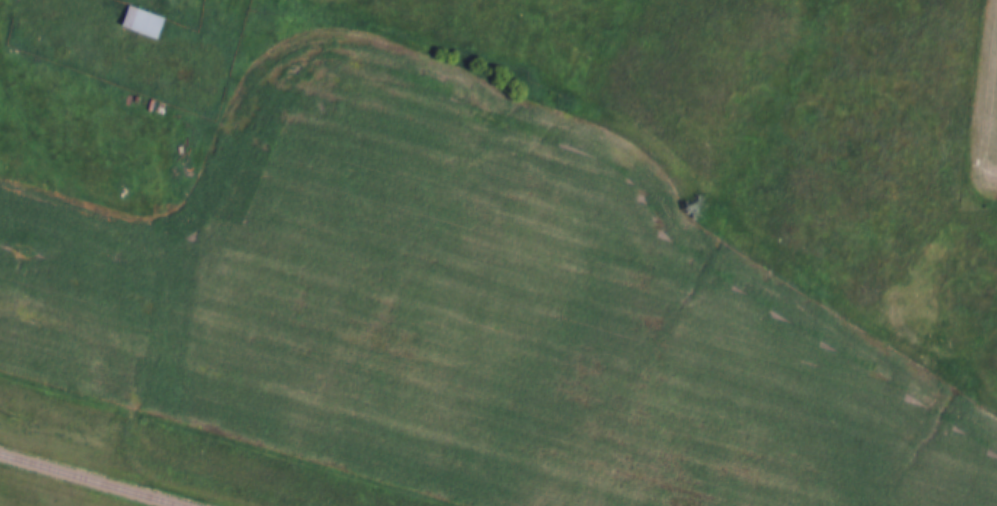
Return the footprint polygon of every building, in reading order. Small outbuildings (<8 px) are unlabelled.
[(133,2),(168,15),(161,36),(126,23),(133,2)]
